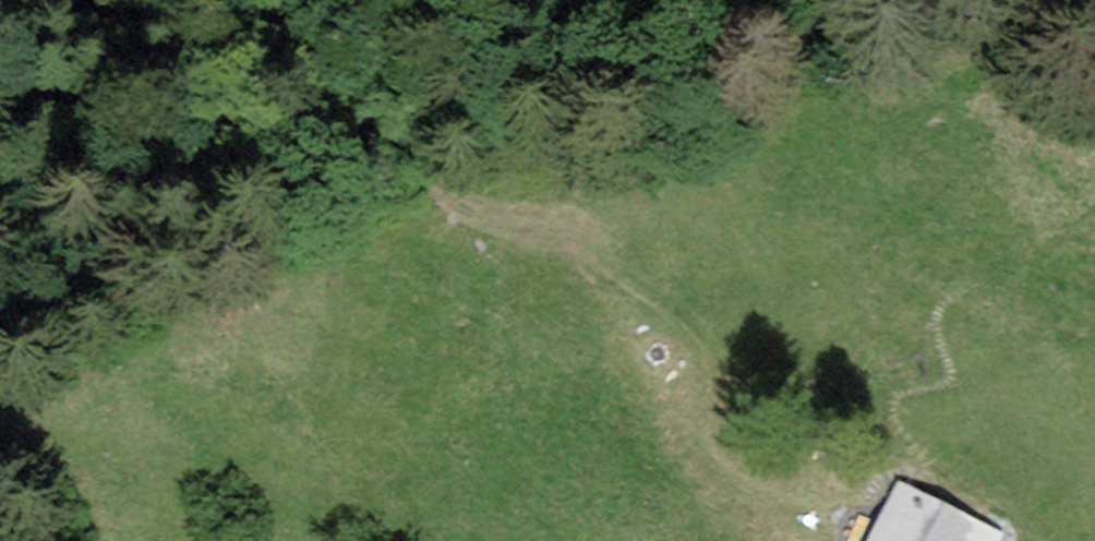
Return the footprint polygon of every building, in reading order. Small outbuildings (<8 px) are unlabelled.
[(902,486),(874,540),(1001,540),(1003,537),(902,486)]
